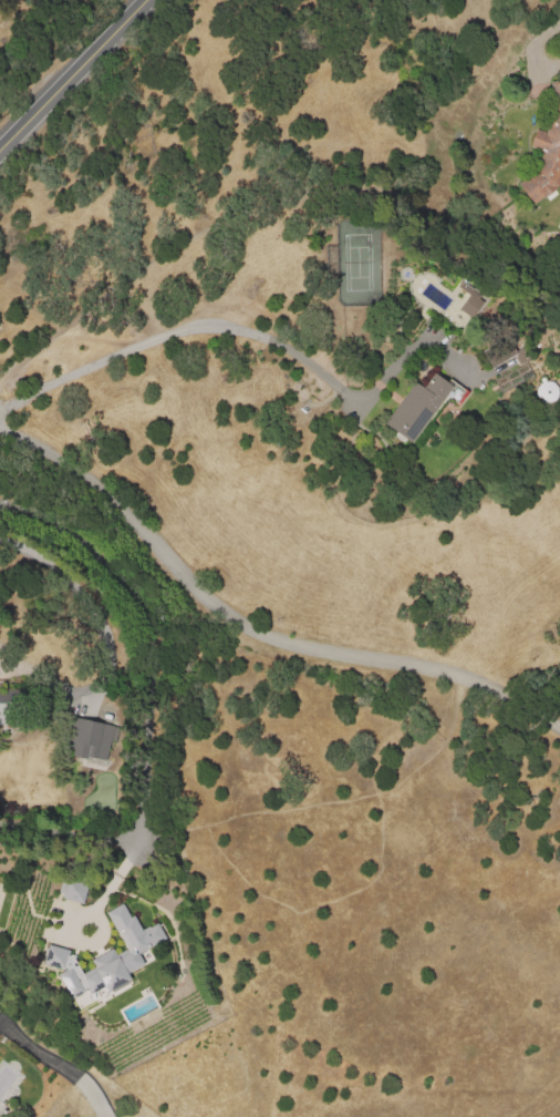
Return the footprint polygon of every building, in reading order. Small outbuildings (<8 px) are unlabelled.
[(529,85),(559,81),(559,181),(558,186),(553,185),(548,189),(551,196),(551,198),(550,201),(548,202),(550,207),(550,209),(548,212),(545,212),(542,211),(540,208),(538,204),(535,207),(518,186),(538,171),(541,154),(530,148),(537,131),(547,133),(552,121),(553,104),(553,99),(532,102),(529,85)] [(470,319),(459,310),(469,297),(457,288),(462,281),(483,297),(479,303),(483,305),(470,319)] [(383,424),(414,382),(423,390),(435,373),(452,385),(453,382),(468,393),(459,406),(448,397),(412,447),(405,441),(403,444),(393,437),(395,433),(383,424)] [(556,381),(536,382),(537,400),(556,400),(556,381)] [(0,689),(0,724),(11,724),(12,689),(0,689)] [(113,728),(105,760),(89,757),(89,759),(62,752),(70,718),(113,728)] [(69,881),(86,885),(82,904),(64,899),(65,895),(59,894),(62,884),(68,885),(69,881)] [(69,998),(82,992),(84,985),(88,994),(103,987),(106,991),(127,981),(129,971),(143,964),(137,952),(165,939),(156,922),(140,930),(134,916),(127,915),(122,903),(106,911),(125,949),(114,954),(112,948),(89,959),(93,967),(80,974),(68,949),(46,944),(41,964),(66,969),(57,974),(69,998)]
